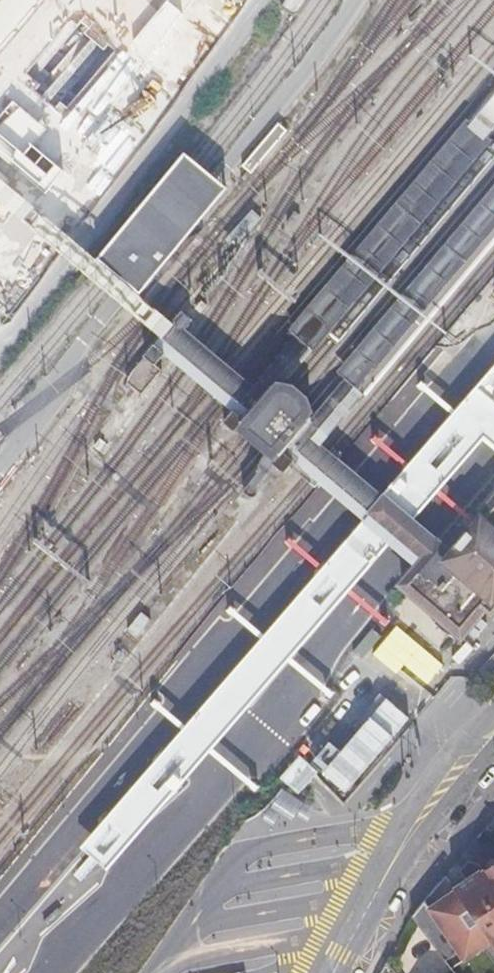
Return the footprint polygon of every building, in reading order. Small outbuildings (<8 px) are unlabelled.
[(0,54),(0,152),(43,187),(195,0),(43,0),(0,54)] [(278,10),(291,18),(300,16),(310,0),(285,0),(278,10)] [(278,122),(242,165),(251,172),(287,130),(278,122)] [(224,190),(179,156),(96,265),(140,299),(224,190)] [(295,207),(285,221),(292,225),(301,212),(295,207)] [(245,217),(231,234),(239,241),(254,225),(245,217)] [(431,580),(450,557),(411,523),(399,514),(383,500),(321,448),(316,444),(310,440),(303,433),(295,427),(273,409),(247,387),(170,323),(151,346),(228,410),(364,524),(380,537),(389,545),(391,547),(431,580)] [(157,361),(148,354),(129,376),(146,391),(165,368),(157,361)] [(104,453),(111,444),(101,437),(94,446),(104,453)] [(417,596),(459,629),(456,633),(461,638),(483,612),(490,617),(493,612),(493,503),(490,508),(460,545),(450,557),(431,580),(420,592),(417,596)] [(161,610),(169,601),(160,593),(152,602),(161,610)] [(142,608),(128,624),(137,633),(152,617),(142,608)] [(352,793),(411,714),(385,695),(344,750),(330,740),(312,764),(352,793)] [(176,790),(184,782),(179,777),(174,774),(167,782),(171,785),(176,790)] [(417,927),(448,969),(462,959),(469,969),(493,951),(493,876),(488,880),(483,872),(472,869),(461,875),(465,881),(469,887),(458,895),(453,889),(450,884),(423,918),(418,926),(417,927)] [(469,887),(465,881),(459,884),(453,889),(458,895),(469,887)]
